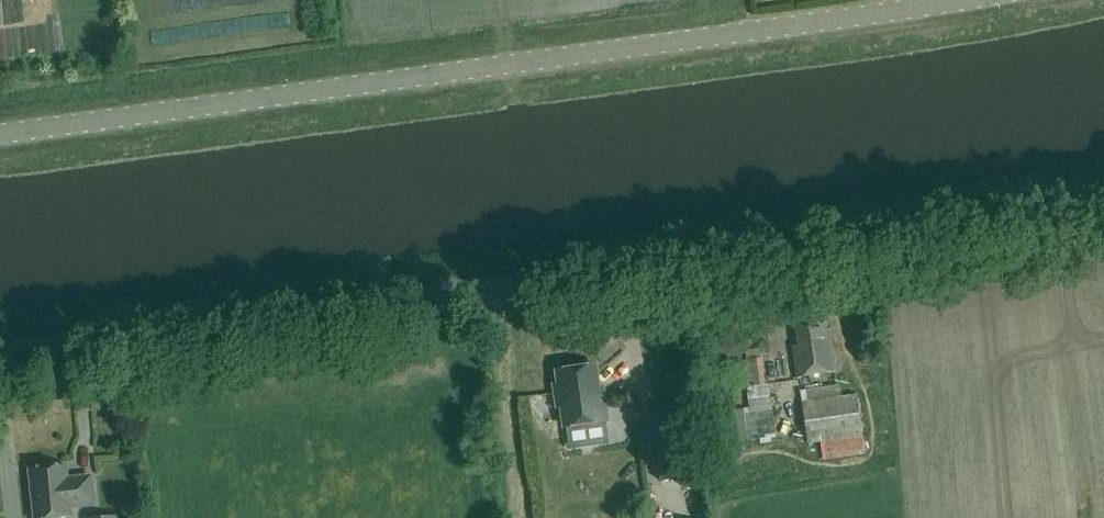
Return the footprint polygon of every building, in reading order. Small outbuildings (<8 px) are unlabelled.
[(834,372),(825,311),(794,316),(798,346),(792,347),(796,378),(834,372)] [(606,422),(602,395),(598,396),(594,366),(557,371),(559,384),(553,385),(557,408),(562,407),(565,428),(606,422)] [(773,396),(770,384),(750,389),(753,401),(773,396)] [(863,456),(857,408),(855,395),(799,402),(805,445),(809,445),(819,443),(821,457),(821,461),(863,456)] [(759,438),(776,437),(775,400),(758,400),(759,438)] [(65,466),(29,469),(34,517),(61,517),(71,517),(70,508),(93,505),(90,477),(67,479),(65,466)]
